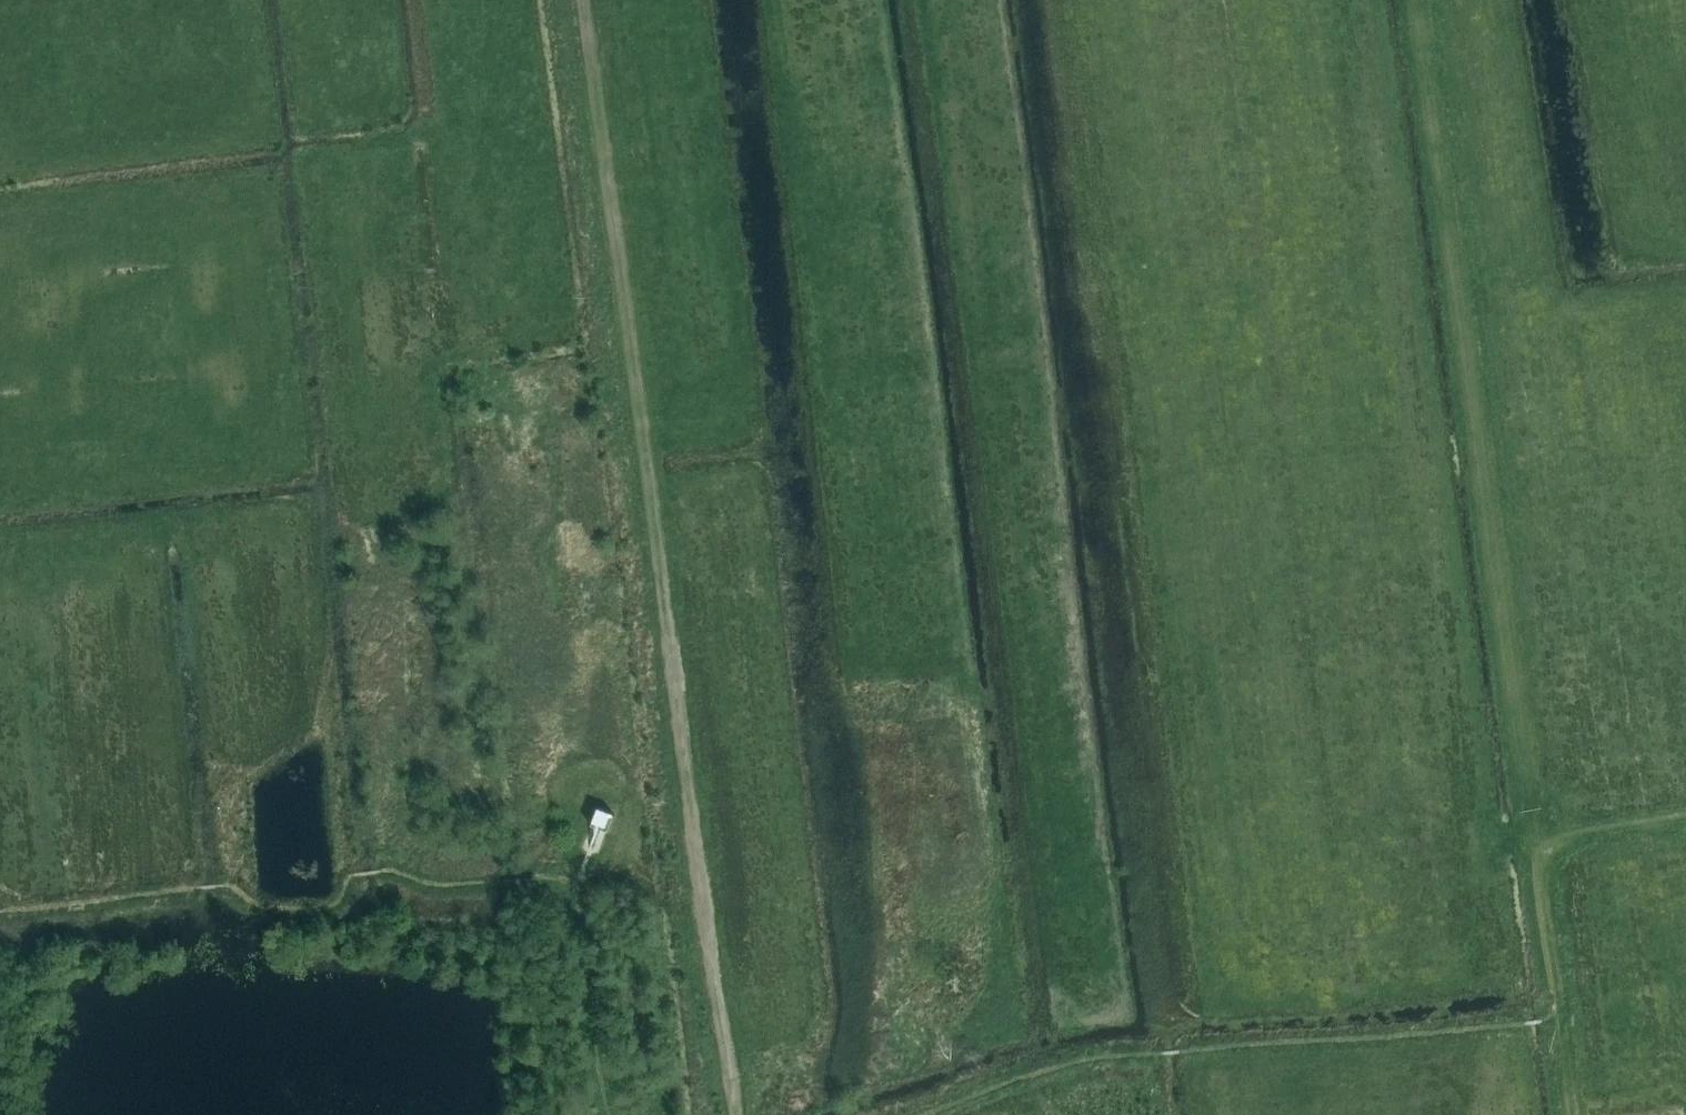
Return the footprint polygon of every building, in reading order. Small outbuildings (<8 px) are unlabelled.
[(615,812),(599,806),(593,822),(600,824),(608,828),(615,812)]
